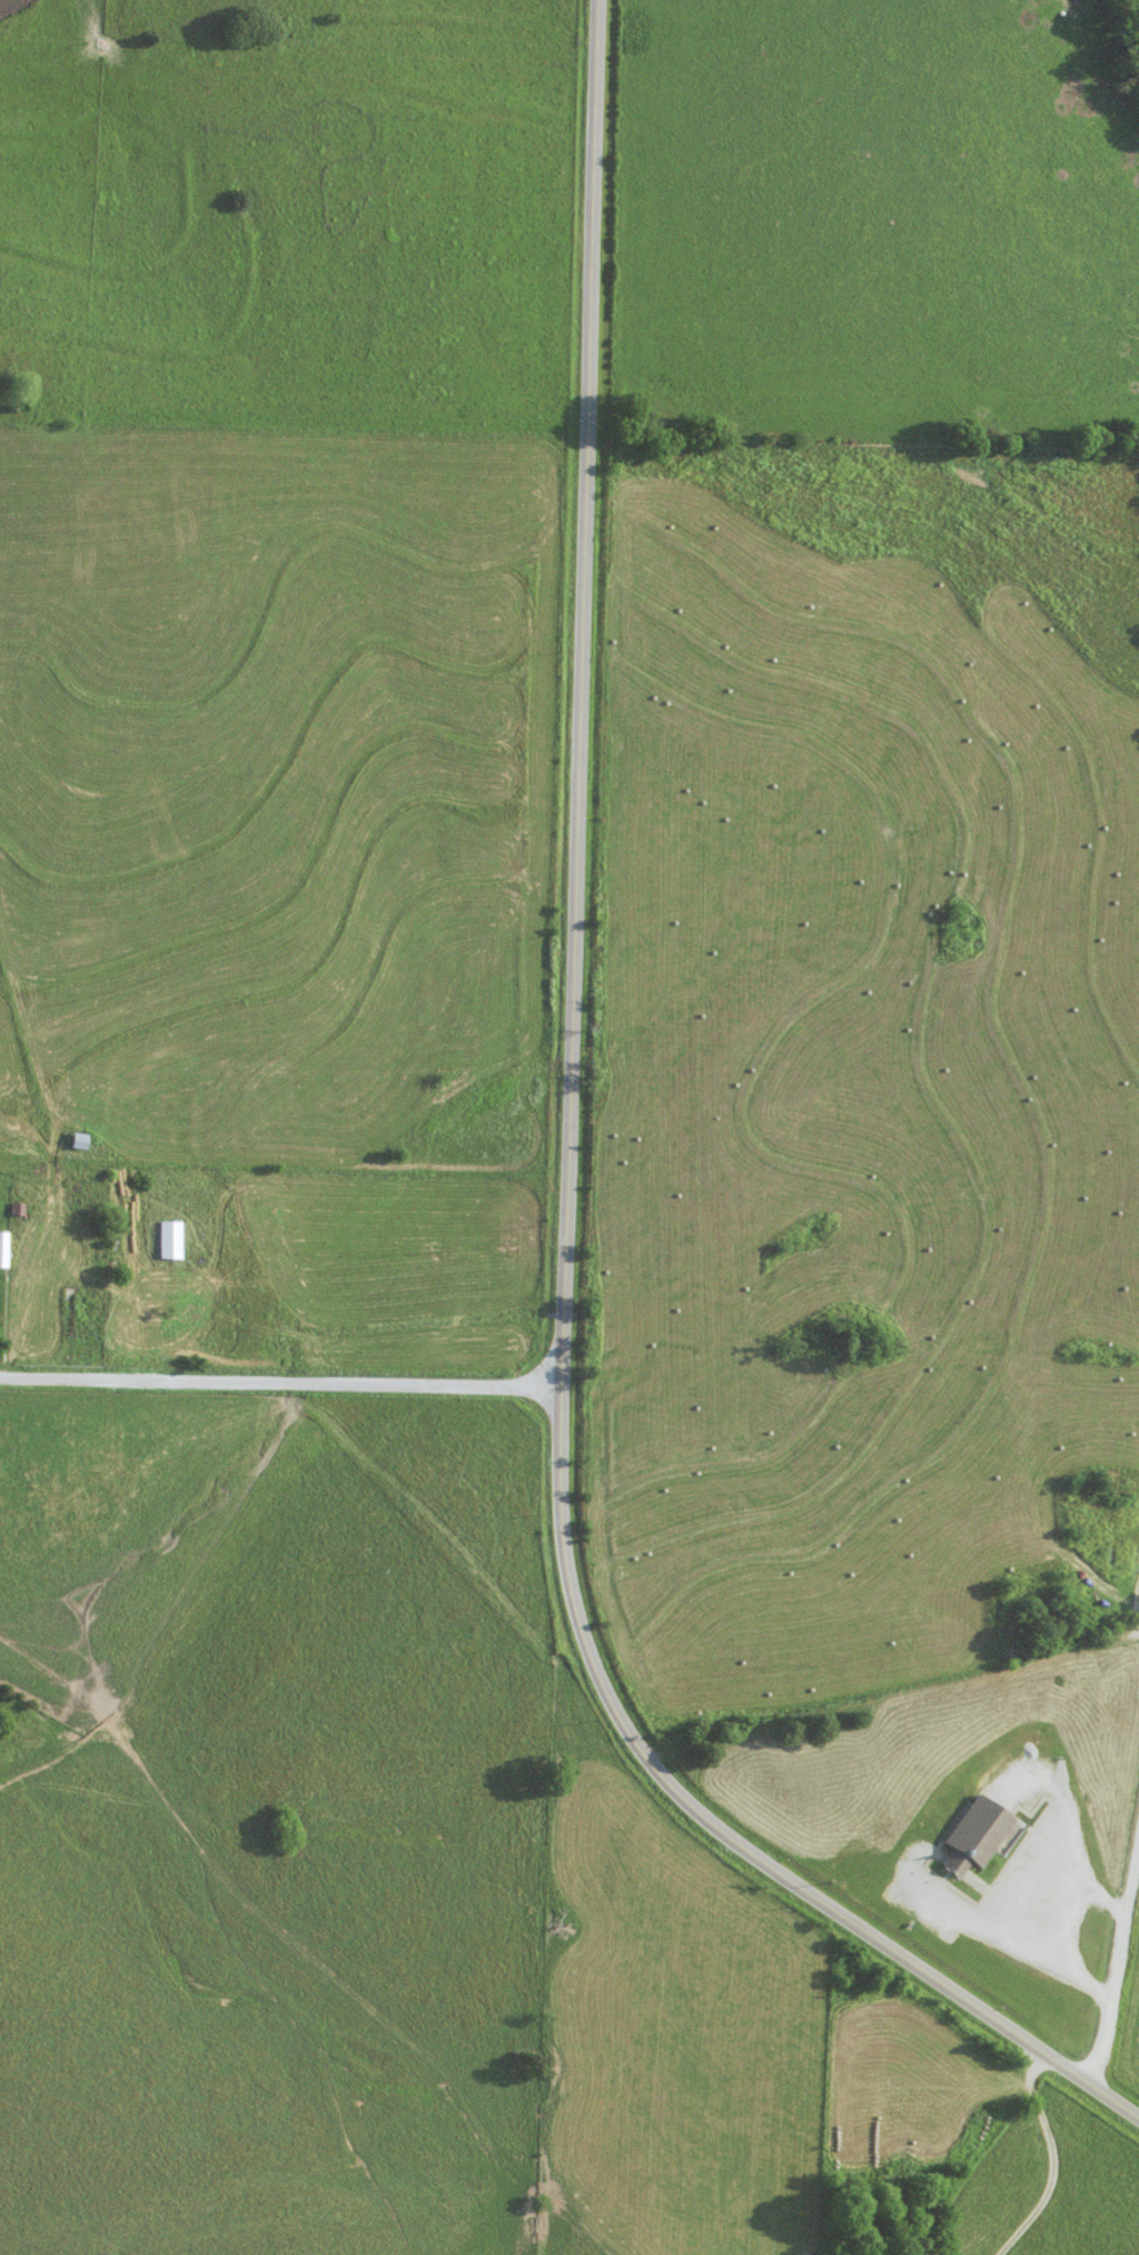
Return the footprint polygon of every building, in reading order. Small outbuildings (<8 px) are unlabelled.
[(180,1222),(157,1222),(157,1259),(180,1259),(180,1222)] [(977,1869),(1012,1819),(974,1793),(939,1843),(948,1849),(937,1866),(955,1878),(967,1862),(977,1869)]
